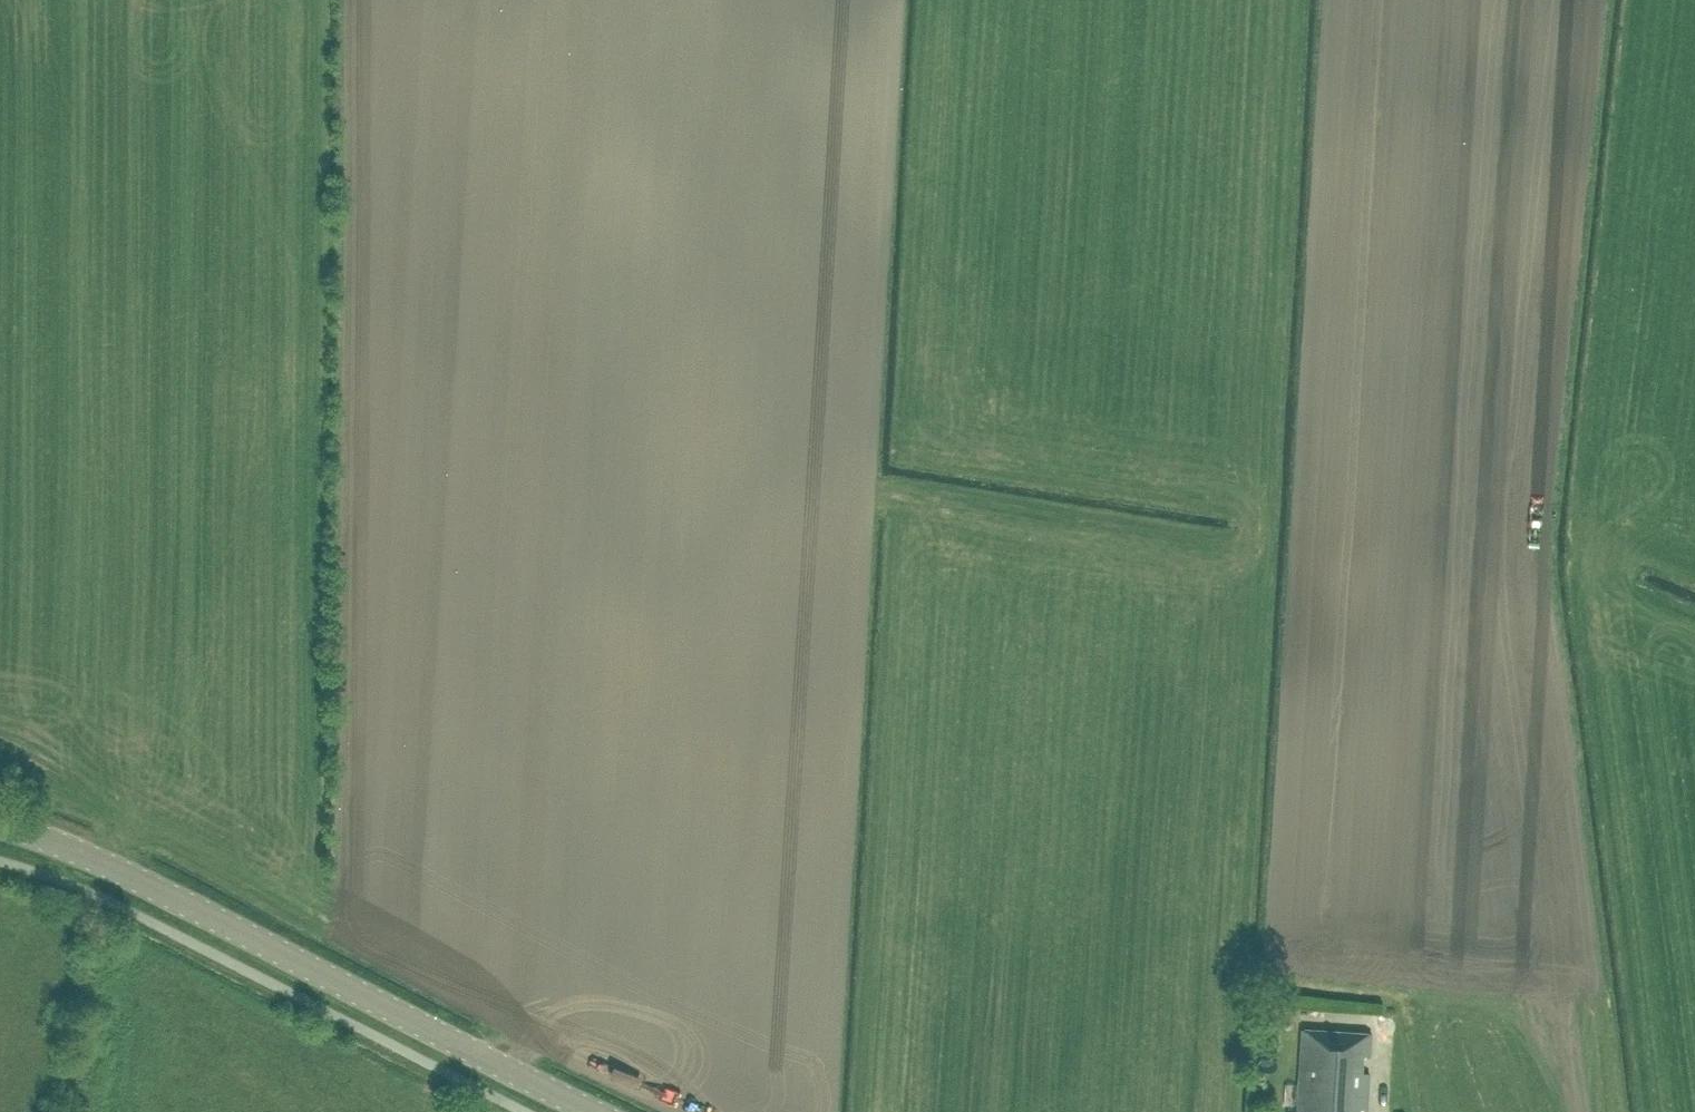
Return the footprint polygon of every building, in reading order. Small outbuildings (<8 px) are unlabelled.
[(1297,1111),(1367,1111),(1370,1073),(1363,1073),(1363,1058),(1371,1058),(1372,1032),(1302,1027),(1297,1111)]
